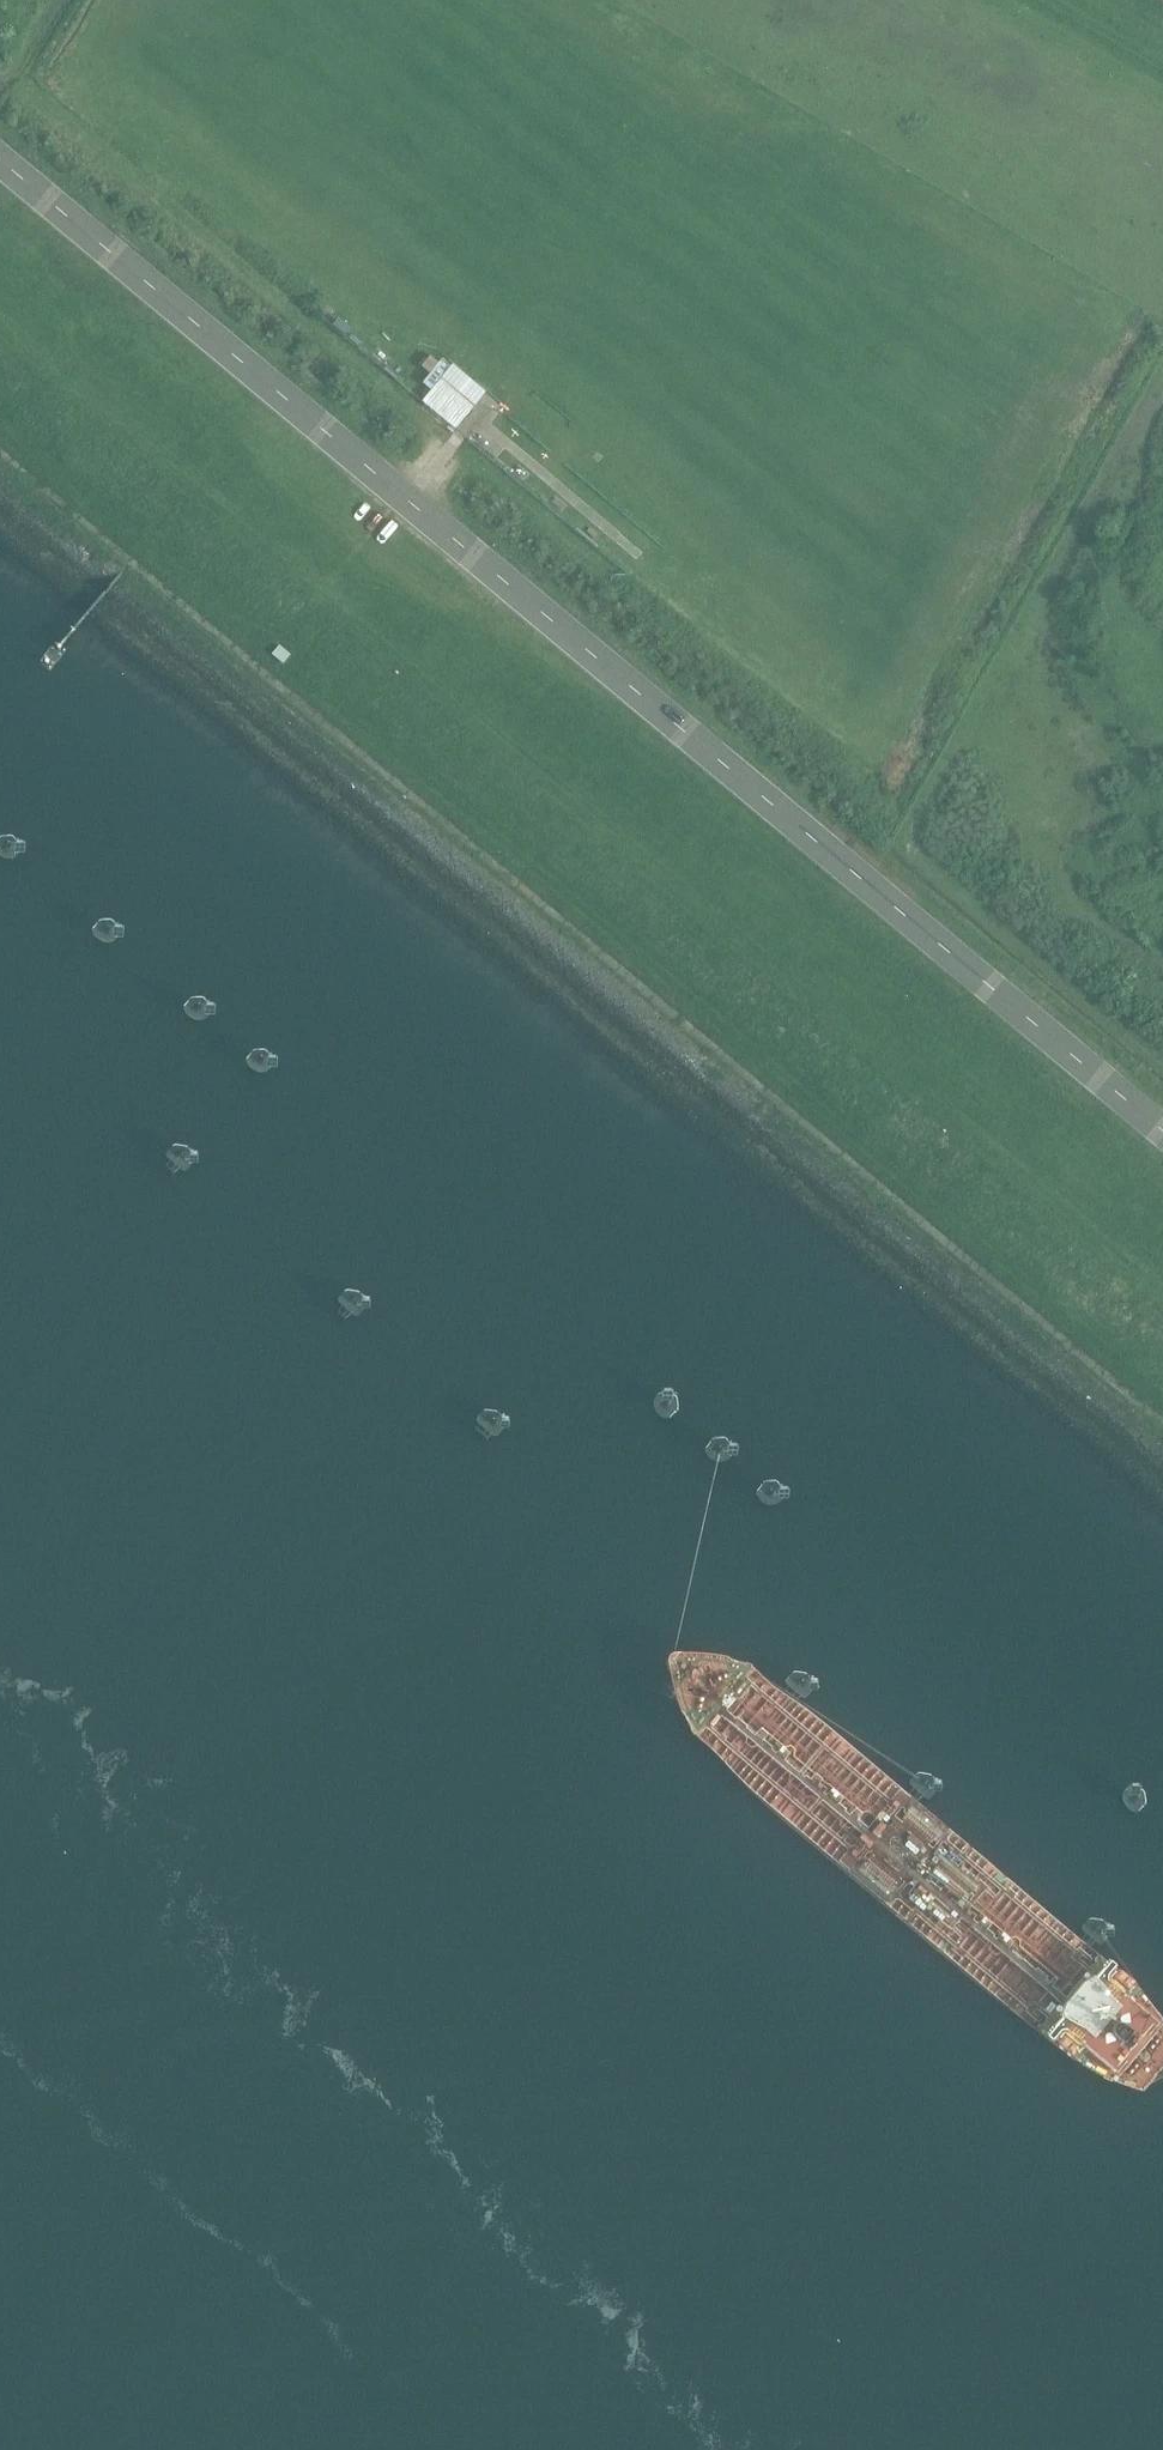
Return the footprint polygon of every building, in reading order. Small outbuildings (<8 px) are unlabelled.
[(441,380),(422,402),(456,430),(474,407),(441,380)]
